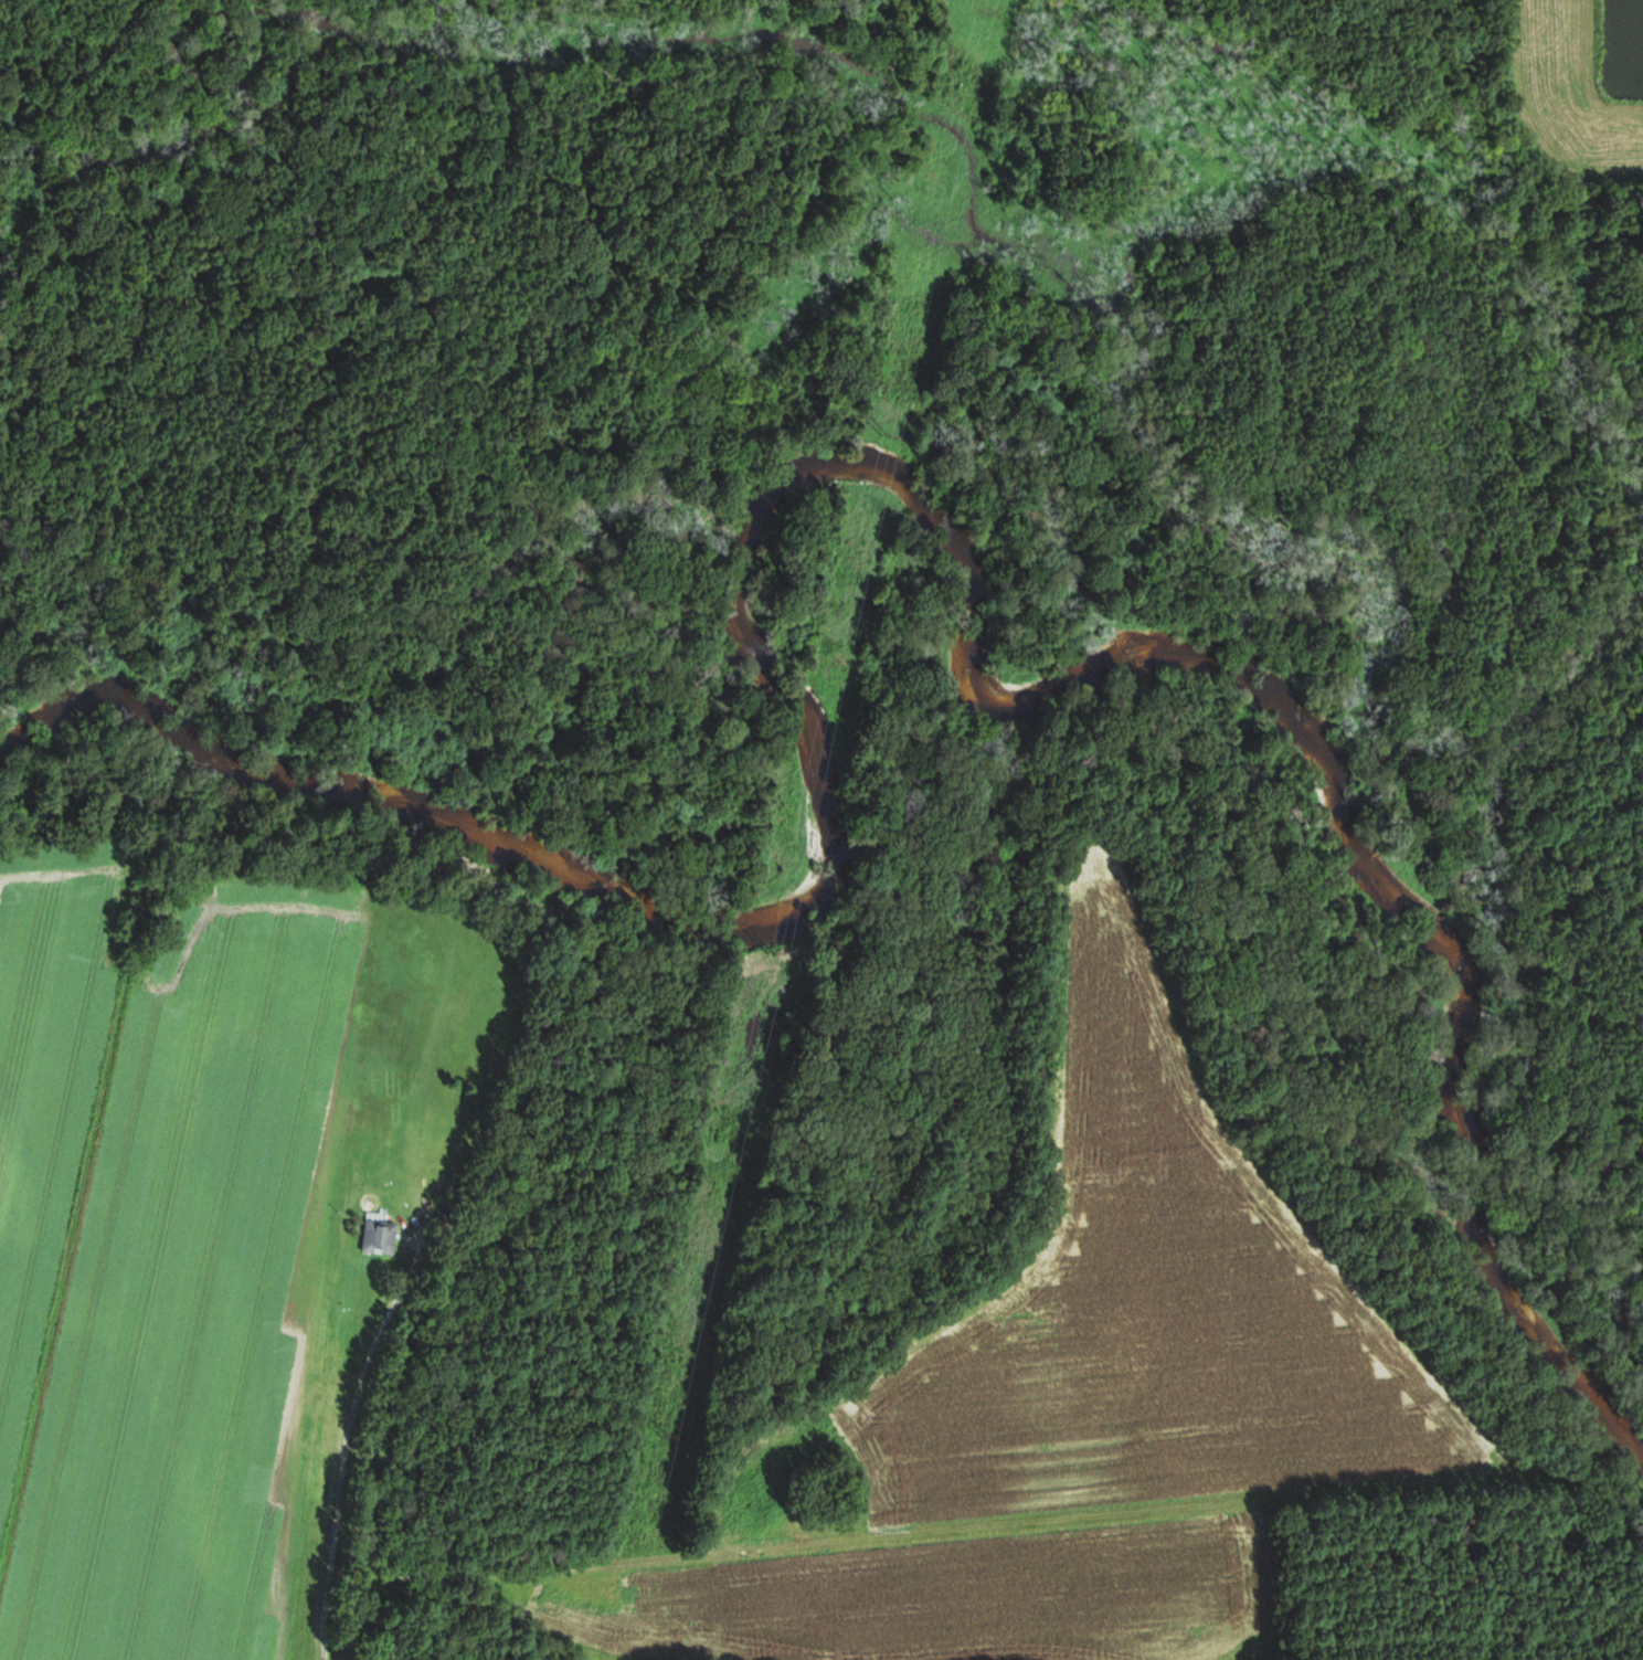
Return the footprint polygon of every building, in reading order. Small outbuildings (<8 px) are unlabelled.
[(403,1223),(371,1219),(367,1251),(399,1255),(403,1223)]
